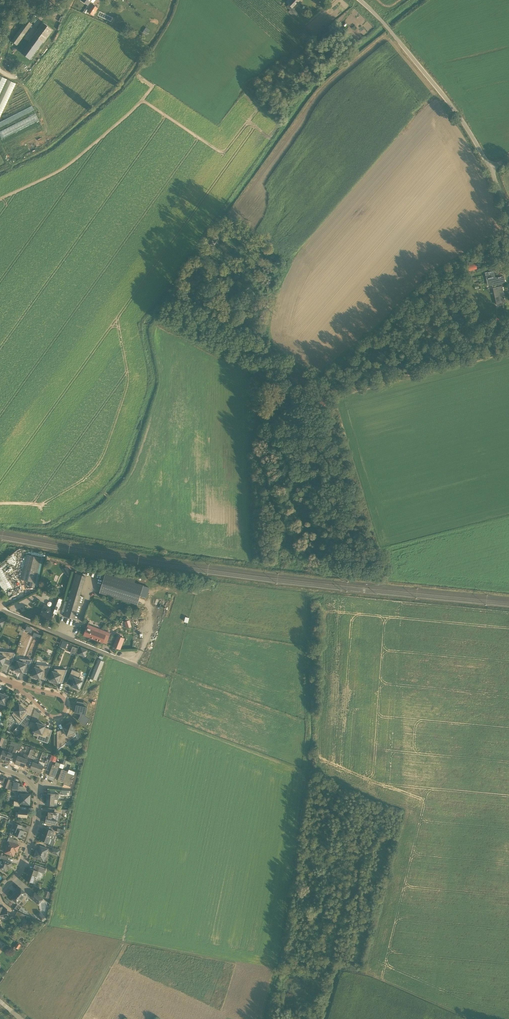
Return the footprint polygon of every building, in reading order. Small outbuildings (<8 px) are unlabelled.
[(300,0),(292,0),(288,4),(288,5),(287,6),(290,10),(300,0)] [(93,16),(98,8),(93,5),(88,12),(93,16)] [(295,19),(300,14),(293,8),(288,12),(295,19)] [(17,46),(29,28),(32,24),(27,21),(12,42),(17,46)] [(30,59),(52,30),(44,24),(21,53),(30,59)] [(15,82),(0,76),(0,118),(1,118),(15,82)] [(495,278),(493,271),(485,273),(488,286),(493,285),(493,288),(497,304),(502,303),(502,302),(505,301),(501,284),(505,283),(504,276),(495,278)] [(34,587),(35,583),(41,558),(27,554),(21,579),(30,582),(29,586),(34,587)] [(77,620),(84,597),(80,595),(86,576),(76,573),(63,616),(77,620)] [(144,585),(135,582),(116,576),(105,573),(99,593),(138,605),(144,585)] [(57,614),(61,602),(55,600),(53,605),(52,607),(44,605),(40,615),(45,617),(47,617),(47,618),(52,620),(54,613),(57,614)] [(18,602),(9,607),(12,612),(21,607),(18,602)] [(103,643),(107,632),(96,628),(95,631),(87,628),(84,635),(91,638),(92,638),(92,639),(103,643)] [(120,649),(122,645),(124,638),(117,636),(113,647),(120,649)] [(88,650),(81,647),(78,654),(82,656),(83,653),(86,655),(88,650)] [(15,653),(4,652),(3,656),(0,655),(0,664),(3,665),(5,661),(11,664),(15,653)] [(18,661),(16,665),(15,670),(16,670),(15,671),(19,673),(19,671),(23,673),(24,669),(28,670),(30,666),(32,660),(24,659),(23,663),(19,661),(18,661)] [(98,659),(91,677),(97,680),(104,661),(98,659)] [(46,677),(50,666),(42,665),(40,669),(35,667),(32,676),(33,676),(32,677),(36,679),(37,678),(40,679),(42,675),(46,677)] [(63,681),(67,670),(59,669),(58,673),(53,672),(50,680),(51,680),(50,682),(54,683),(54,682),(58,683),(59,679),(63,681)] [(79,689),(83,681),(78,679),(81,673),(72,670),(69,679),(73,681),(71,686),(75,687),(74,689),(78,690),(78,689),(79,689)] [(4,693),(4,694),(0,693),(0,703),(5,704),(8,696),(7,696),(8,694),(4,693)] [(84,702),(77,701),(75,713),(81,714),(80,717),(78,720),(85,725),(89,719),(85,716),(87,707),(83,706),(84,702)] [(24,706),(21,704),(20,705),(19,704),(14,711),(18,714),(15,718),(19,724),(27,715),(24,713),(26,710),(23,707),(24,706)] [(39,733),(38,736),(37,739),(48,743),(51,732),(44,730),(45,726),(42,725),(42,723),(38,722),(38,723),(37,723),(37,724),(30,722),(29,726),(35,729),(34,731),(35,731),(39,733)] [(70,724),(70,722),(66,724),(67,725),(63,727),(65,730),(57,734),(57,750),(76,735),(75,732),(72,723),(70,724)] [(32,755),(34,750),(31,749),(29,756),(24,754),(23,757),(20,765),(25,767),(28,759),(28,757),(31,758),(32,756),(32,755)] [(36,771),(38,764),(33,762),(30,769),(36,771)] [(41,773),(44,766),(38,764),(36,771),(41,773)] [(55,778),(59,767),(53,764),(49,776),(55,778)] [(68,773),(68,771),(62,769),(58,780),(64,783),(68,773)] [(70,787),(74,775),(68,773),(64,783),(63,784),(70,787)] [(30,804),(30,795),(27,794),(28,792),(23,786),(20,786),(20,783),(13,781),(13,790),(18,790),(18,794),(20,794),(20,801),(20,804),(30,804)] [(27,818),(28,810),(21,810),(21,806),(14,806),(13,809),(19,810),(18,817),(27,818)] [(56,821),(58,814),(58,813),(62,813),(62,812),(62,809),(55,809),(54,812),(48,812),(48,816),(48,819),(46,818),(45,823),(57,825),(58,821),(56,821)] [(0,813),(0,821),(2,816),(7,818),(8,816),(0,813)] [(22,826),(14,823),(11,830),(15,832),(14,835),(14,836),(15,837),(17,837),(18,837),(18,836),(22,838),(25,831),(20,829),(21,825),(22,826)] [(53,846),(55,841),(54,840),(51,839),(54,832),(44,828),(42,833),(43,833),(41,840),(49,843),(48,844),(53,846)] [(18,850),(20,845),(17,844),(18,841),(9,837),(7,841),(9,842),(5,853),(14,856),(16,850),(18,850)] [(35,852),(33,857),(42,860),(43,856),(46,857),(47,853),(48,849),(40,846),(38,853),(35,852)] [(12,863),(7,861),(8,857),(1,855),(0,858),(0,860),(2,861),(0,867),(0,869),(6,871),(7,868),(10,868),(12,863)] [(34,883),(38,872),(38,871),(30,868),(28,873),(28,875),(27,875),(25,880),(34,883)] [(23,899),(25,901),(27,898),(25,896),(27,894),(19,887),(16,890),(17,891),(11,898),(13,899),(12,900),(12,901),(14,903),(16,903),(17,902),(19,904),(23,899)] [(38,904),(43,899),(35,892),(31,898),(38,904)] [(9,917),(7,909),(3,910),(2,908),(2,907),(0,907),(0,919),(9,917)] [(21,920),(23,914),(17,911),(15,917),(21,920)]
